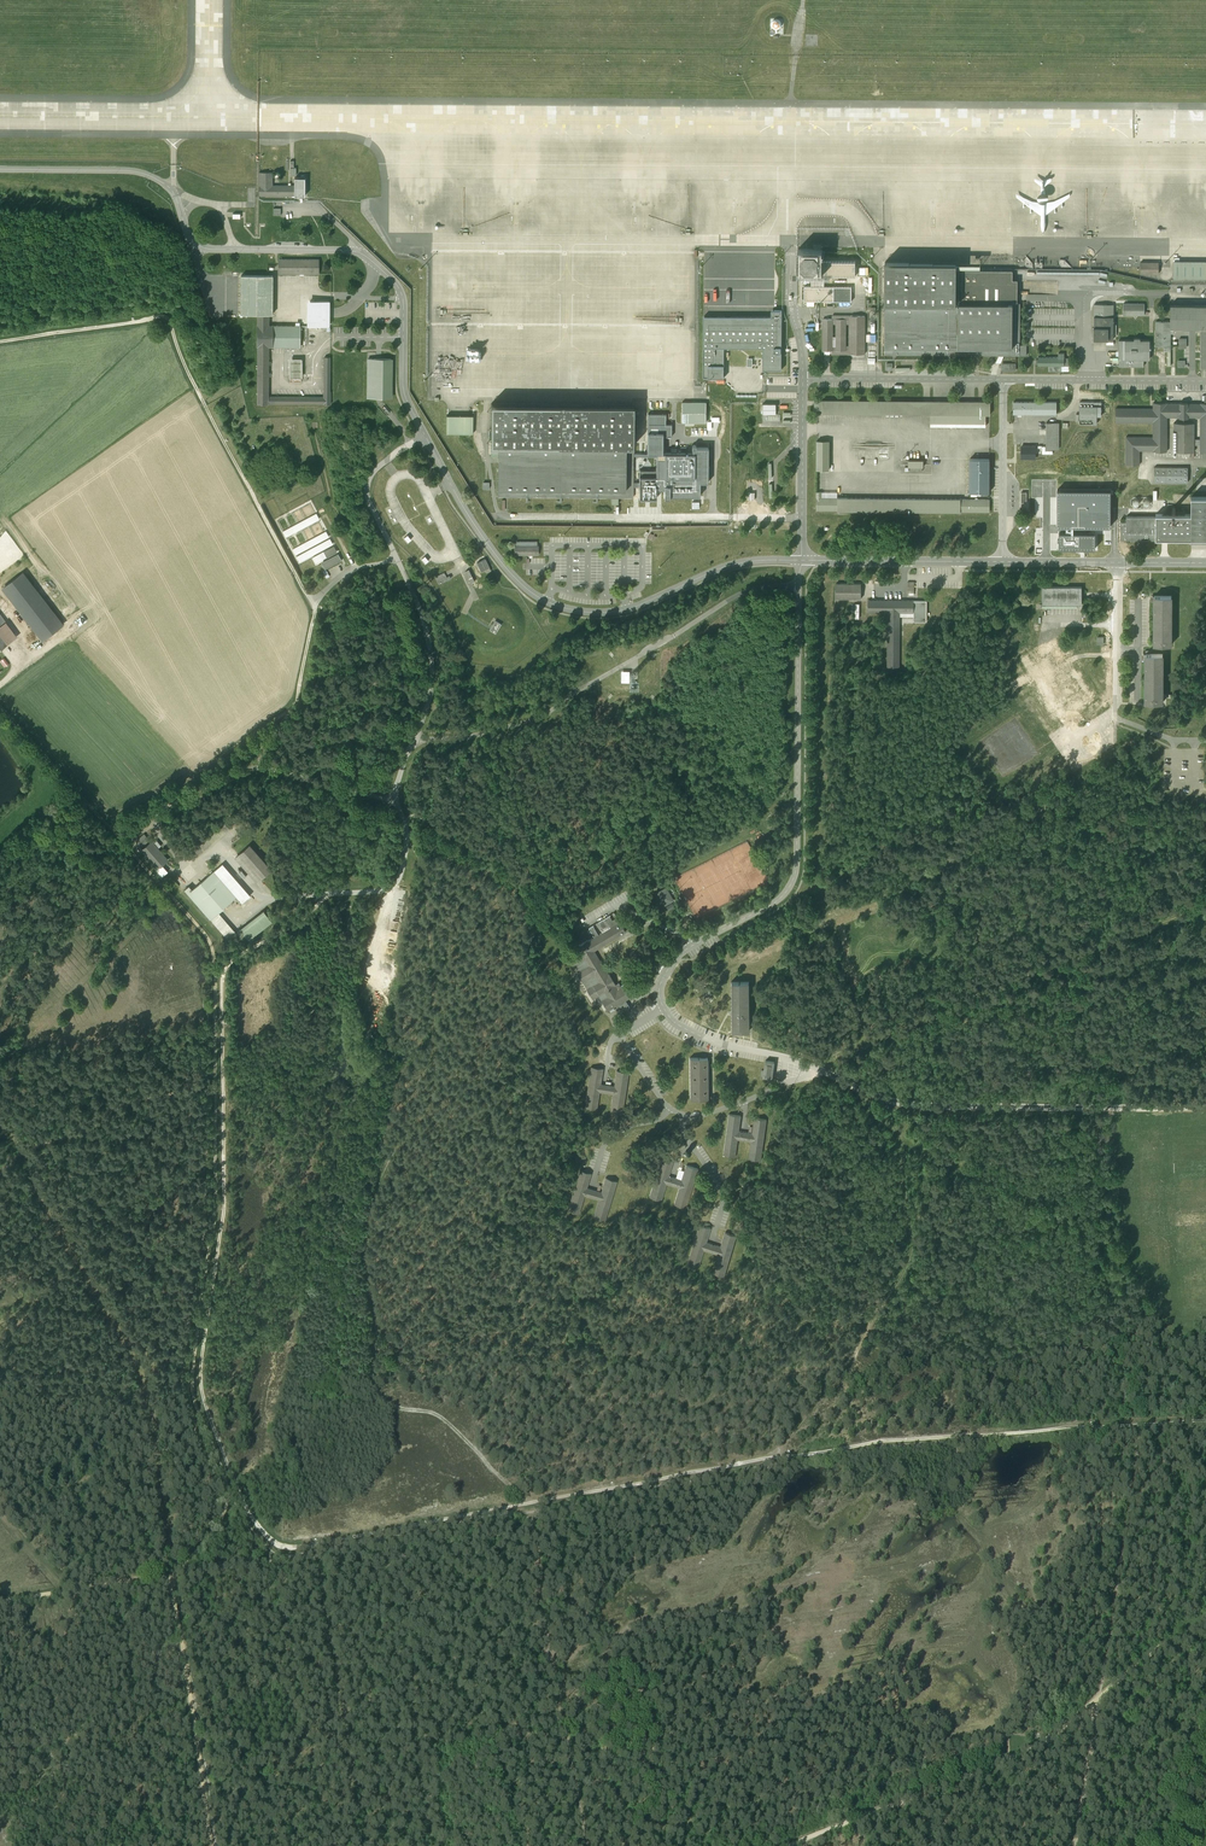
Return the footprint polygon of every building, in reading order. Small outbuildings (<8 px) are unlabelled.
[(773,28),(775,29),(775,33),(777,33),(777,29),(779,28),(781,27),(781,24),(781,22),(779,20),(777,19),(775,19),(773,20),(771,22),(771,24),(771,27),(773,28)] [(273,172),(259,172),(259,196),(294,196),(294,195),(294,185),(272,185),(273,172)] [(294,195),(304,195),(304,178),(294,178),(294,185),(294,195)] [(798,274),(822,274),(822,261),(822,249),(798,249),(798,274)] [(319,259),(279,259),(279,274),(319,274),(319,259)] [(855,276),(855,261),(822,261),(822,274),(811,287),(804,287),(804,301),(851,302),(851,287),(824,287),(824,276),(855,276)] [(1174,261),(1174,278),(1205,279),(1205,261),(1174,261)] [(956,263),(885,262),(884,354),(1026,356),(1026,345),(1020,345),(1020,303),(1012,303),(1012,302),(1017,302),(1017,280),(1012,280),(1012,270),(962,270),(962,304),(956,304),(956,268),(956,263)] [(1158,262),(1140,262),(1140,273),(1158,273),(1158,262)] [(275,276),(242,276),(242,314),(257,314),(256,404),(332,404),(332,357),(325,357),(324,396),(271,396),(271,348),(302,348),(302,325),(271,325),(271,314),(275,314),(275,276)] [(307,300),(307,326),(329,326),(330,300),(307,300)] [(1144,304),(1123,303),(1123,315),(1144,315),(1144,304)] [(1113,305),(1094,304),(1093,339),(1113,339),(1113,305)] [(1171,305),(1171,322),(1171,328),(1200,328),(1200,366),(1205,366),(1205,305),(1171,305)] [(714,317),(704,317),(704,349),(703,377),(723,377),(724,347),(743,348),(763,348),(763,369),(781,369),(781,311),(774,311),(771,311),(771,317),(762,317),(739,317),(714,317)] [(867,315),(833,315),(833,320),(824,320),(824,351),(851,351),(851,354),(851,355),(867,355),(867,315)] [(1171,322),(1155,321),(1155,346),(1164,346),(1164,350),(1170,350),(1171,328),(1171,322)] [(1134,340),(1119,340),(1118,366),(1143,366),(1143,359),(1149,359),(1149,340),(1140,340),(1140,338),(1134,338),(1134,340)] [(1058,357),(1038,357),(1038,366),(1049,366),(1061,366),(1064,366),(1064,365),(1064,358),(1064,353),(1058,353),(1058,357)] [(379,358),(368,358),(368,398),(394,398),(394,358),(379,358)] [(304,377),(304,359),(291,359),(292,377),(304,377)] [(1116,408),(1115,422),(1153,423),(1152,437),(1125,437),(1125,464),(1139,465),(1140,451),(1167,452),(1167,417),(1200,418),(1200,439),(1194,439),(1194,423),(1173,423),(1173,451),(1194,452),(1194,445),(1200,445),(1200,451),(1205,451),(1205,395),(1204,395),(1204,403),(1153,403),(1153,408),(1116,408)] [(923,401),(822,400),(822,401),(822,410),(822,413),(930,414),(985,414),(990,414),(990,401),(923,401)] [(822,410),(822,401),(814,401),(814,410),(822,410)] [(778,402),(764,402),(764,414),(778,414),(778,402)] [(1056,402),(1013,402),(1013,414),(1056,414),(1056,402)] [(1101,402),(1080,402),(1079,424),(1096,424),(1096,416),(1101,416),(1101,402)] [(642,406),(492,406),(492,444),(641,444),(642,406)] [(685,406),(684,422),(706,422),(709,422),(710,406),(685,406)] [(668,414),(648,414),(648,453),(657,453),(657,489),(664,489),(664,497),(705,497),(705,484),(711,484),(711,449),(695,449),(695,455),(668,455),(668,438),(674,438),(674,425),(668,425),(668,414)] [(985,414),(930,414),(930,426),(985,426),(985,414)] [(473,415),(446,415),(446,433),(473,434),(473,418),(473,415)] [(1058,423),(1046,423),(1046,449),(1059,449),(1059,423),(1058,423)] [(817,441),(816,471),(829,471),(829,441),(817,441)] [(636,446),(500,447),(500,496),(636,495),(636,446)] [(1036,446),(1021,446),(1021,453),(1021,460),(1036,460),(1036,454),(1036,446)] [(989,459),(969,459),(969,492),(989,492),(989,459)] [(1187,468),(1154,467),(1154,482),(1187,483),(1187,468)] [(1110,490),(1057,490),(1057,526),(1074,526),(1110,526),(1110,490)] [(821,493),(816,493),(816,511),(837,511),(838,498),(821,498),(821,493)] [(1191,497),(1191,509),(1191,514),(1155,514),(1155,516),(1126,516),(1126,522),(1120,522),(1120,540),(1155,540),(1155,537),(1161,537),(1191,538),(1191,541),(1191,542),(1205,542),(1205,497),(1191,497)] [(960,499),(838,498),(837,511),(960,513),(960,512),(960,499)] [(990,500),(960,499),(960,512),(989,512),(990,500)] [(319,514),(283,532),(286,538),(322,520),(319,514)] [(326,532),(292,549),(300,563),(333,545),(326,532)] [(1095,533),(1059,533),(1059,548),(1095,548),(1095,533)] [(516,546),(514,546),(514,555),(538,555),(538,545),(537,545),(516,546)] [(334,547),(313,557),(316,563),(337,552),(334,547)] [(339,554),(323,564),(328,571),(343,562),(339,554)] [(485,559),(477,563),(481,572),(489,568),(485,559)] [(26,571),(3,586),(42,641),(64,625),(26,571)] [(444,573),(436,577),(438,582),(447,579),(444,573)] [(861,585),(837,585),(837,598),(861,598),(861,585)] [(1042,587),(1042,604),(1081,604),(1081,593),(1081,587),(1042,587)] [(1171,596),(1154,596),(1154,645),(1171,645),(1171,636),(1171,596)] [(914,601),(868,601),(868,614),(888,614),(899,614),(914,613),(914,601)] [(926,601),(914,601),(914,613),(914,622),(926,622),(926,601)] [(7,645),(12,641),(3,629),(10,623),(0,611),(0,636),(7,645)] [(899,614),(888,614),(887,667),(899,667),(899,614)] [(501,620),(495,616),(489,625),(495,629),(501,620)] [(1151,654),(1146,654),(1145,703),(1162,703),(1162,695),(1163,654),(1151,654)] [(6,667),(11,664),(6,657),(1,660),(6,667)] [(629,670),(621,670),(621,681),(629,681),(629,670)] [(1015,693),(1020,690),(1017,684),(1012,687),(1015,693)] [(194,851),(199,856),(230,828),(225,823),(194,851)] [(143,835),(138,839),(143,845),(148,840),(143,835)] [(249,844),(234,857),(257,881),(271,868),(249,844)] [(155,846),(145,854),(157,868),(167,860),(155,846)] [(188,885),(183,889),(228,940),(236,933),(217,913),(236,896),(242,902),(250,895),(221,863),(192,889),(188,885)] [(666,887),(657,893),(664,906),(674,900),(666,887)] [(263,911),(239,929),(248,940),(272,922),(263,911)] [(576,949),(566,954),(592,999),(598,995),(607,1011),(618,1005),(621,1011),(628,1007),(627,1004),(624,1000),(647,987),(650,985),(644,974),(620,988),(618,985),(615,987),(597,956),(595,953),(594,950),(625,932),(614,912),(588,928),(593,936),(575,947),(576,949)] [(731,983),(732,1031),(749,1030),(748,983),(731,983)] [(689,1060),(690,1100),(708,1100),(707,1060),(689,1060)] [(774,1063),(766,1061),(765,1063),(763,1077),(766,1078),(772,1079),(774,1063)] [(591,1066),(585,1107),(596,1109),(600,1092),(613,1094),(610,1111),(622,1113),(629,1072),(616,1070),(614,1085),(601,1083),(603,1068),(591,1066)] [(729,1115),(723,1155),(735,1156),(737,1139),(752,1141),(749,1159),(761,1161),(767,1120),(754,1119),(753,1127),(752,1133),(739,1131),(741,1117),(729,1115)] [(661,1159),(649,1199),(660,1203),(665,1184),(681,1189),(675,1207),(685,1210),(698,1170),(687,1167),(686,1171),(683,1182),(667,1177),(672,1162),(661,1159)] [(580,1171),(568,1211),(579,1215),(584,1196),(600,1201),(594,1219),(604,1222),(617,1182),(606,1179),(602,1194),(586,1189),(591,1174),(580,1171)] [(699,1225),(687,1265),(698,1269),(704,1250),(719,1255),(714,1273),(724,1276),(736,1236),(726,1233),(721,1248),(706,1243),(710,1228),(708,1227),(699,1225)]
